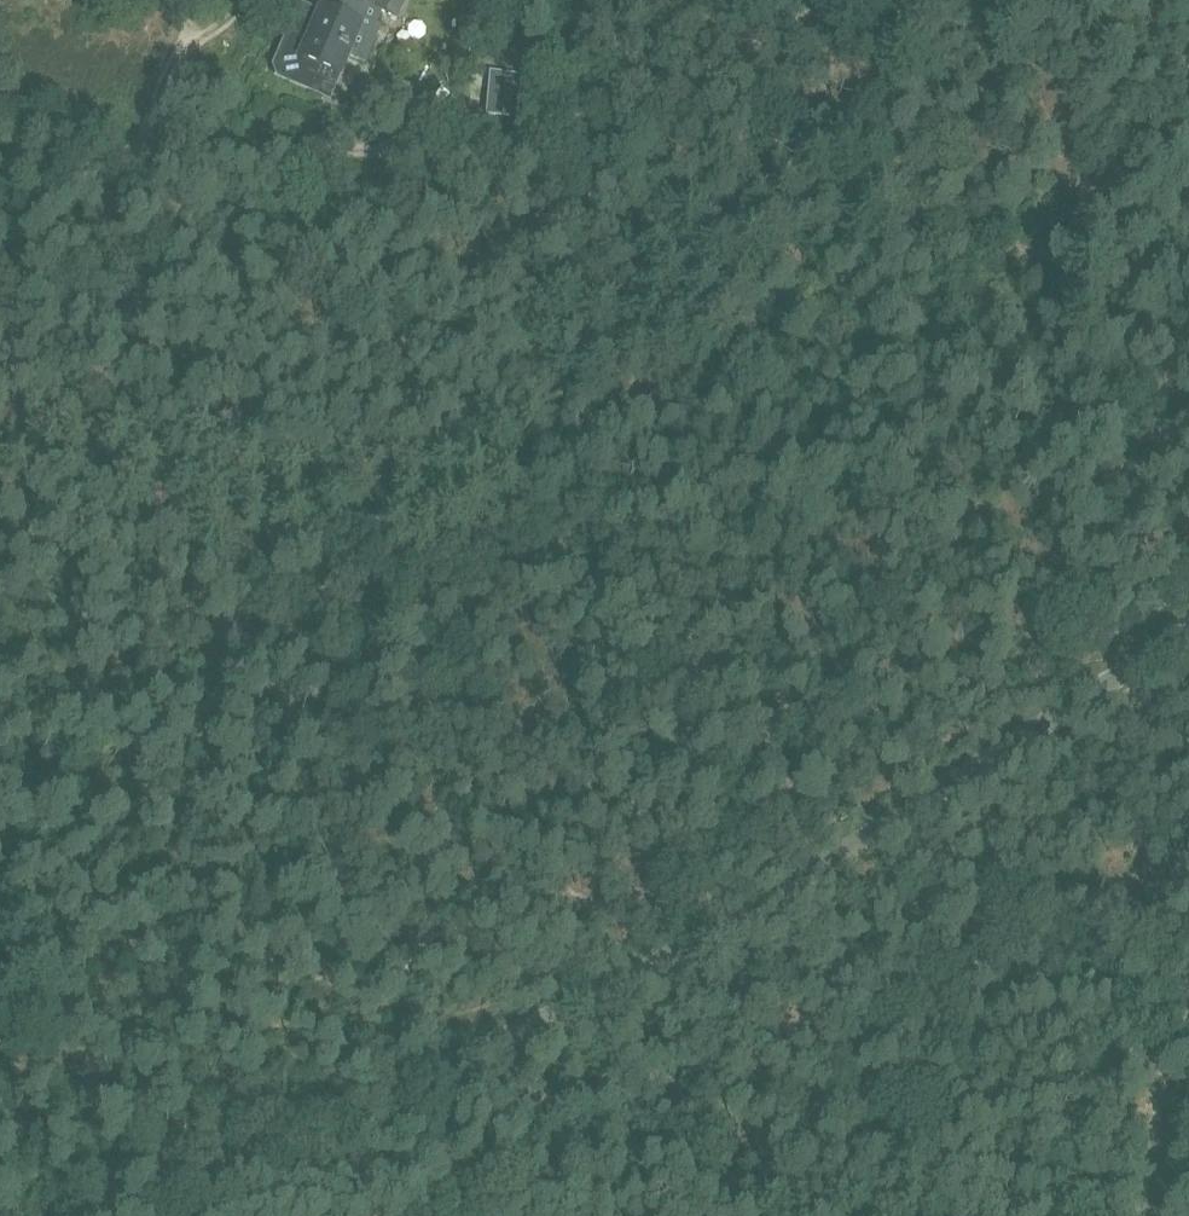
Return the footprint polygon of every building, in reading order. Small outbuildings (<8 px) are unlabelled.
[(335,12),(311,2),(308,9),(302,6),(273,76),(327,99),(336,77),(337,77),(345,57),(363,65),(375,36),(356,29),(367,2),(377,6),(375,10),(396,19),(404,0),(340,0),(335,12)]
